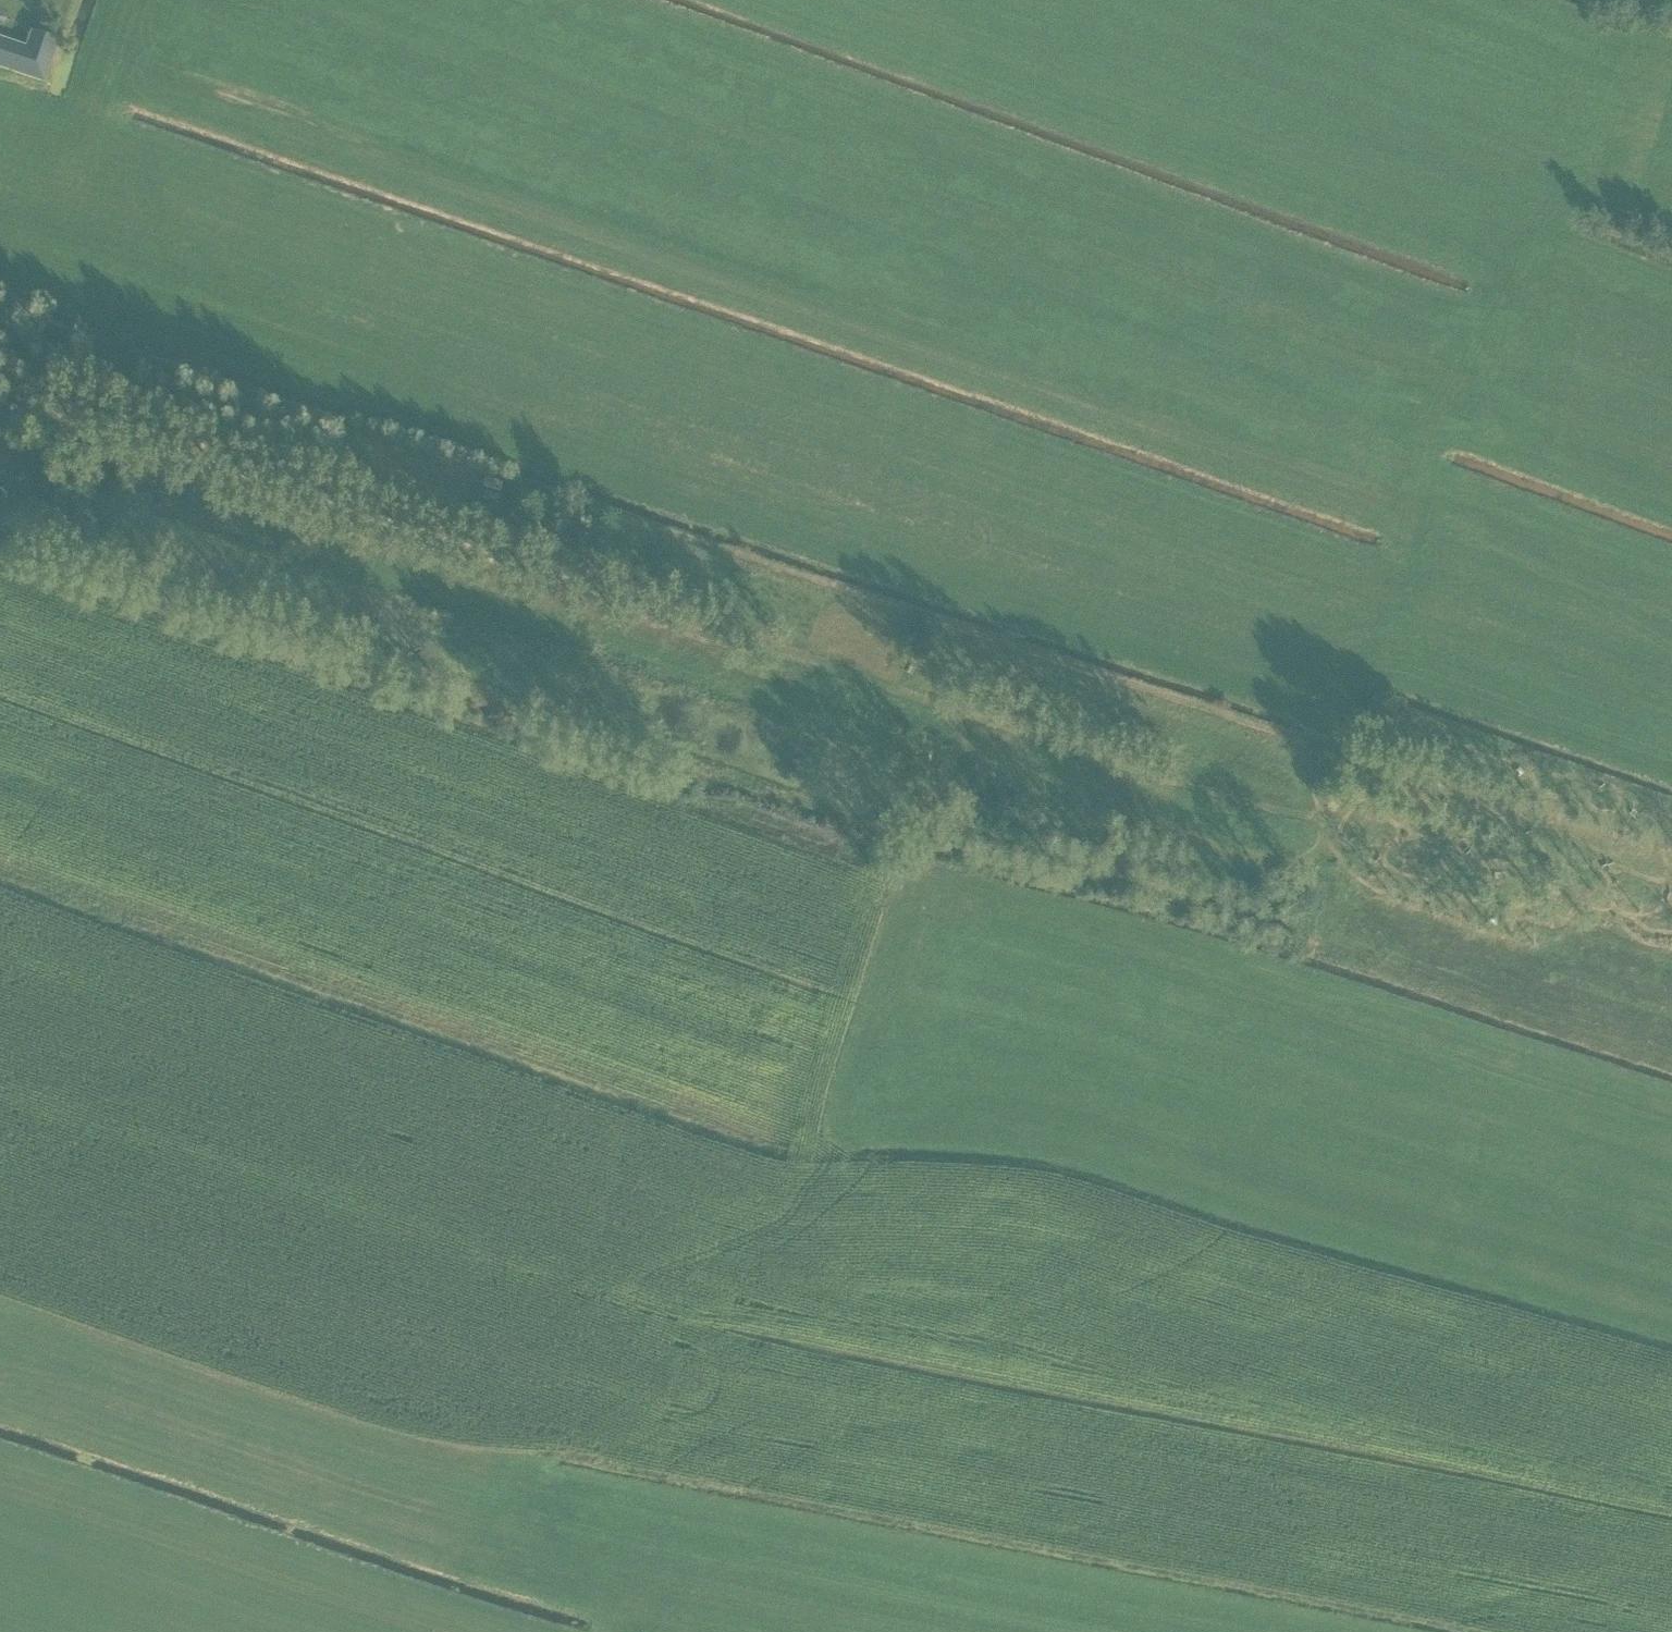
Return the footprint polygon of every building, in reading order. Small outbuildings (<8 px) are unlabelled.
[(44,83),(53,55),(0,37),(0,68),(44,83)]
